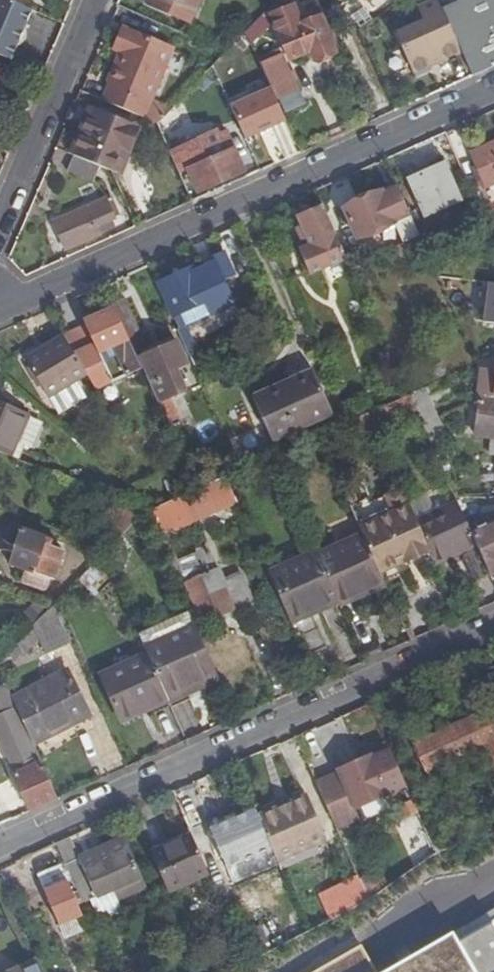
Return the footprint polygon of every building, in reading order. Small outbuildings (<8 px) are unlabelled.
[(11,61),(33,11),(8,0),(0,0),(0,56),(11,61)] [(200,0),(152,0),(150,5),(190,23),(200,0)] [(268,11),(288,61),(305,54),(310,52),(312,56),(315,62),(336,54),(320,17),(300,25),(290,0),(279,0),(268,11)] [(493,68),(493,0),(456,0),(457,2),(442,9),(472,78),(493,68)] [(456,84),(471,78),(444,20),(430,26),(456,84)] [(119,51),(128,30),(124,28),(115,48),(119,51)] [(145,119),(150,108),(148,107),(173,49),(128,30),(119,51),(123,52),(110,82),(111,82),(104,100),(145,119)] [(282,56),(261,66),(276,99),(297,90),(298,90),(282,56)] [(220,86),(211,69),(195,87),(200,97),(220,86)] [(268,86),(223,101),(235,138),(280,123),(268,86)] [(297,90),(276,99),(283,114),(303,104),(297,90)] [(183,102),(159,126),(180,174),(188,170),(199,193),(244,174),(225,132),(218,135),(216,131),(199,138),(183,102)] [(158,124),(167,115),(150,107),(150,108),(145,119),(158,124)] [(93,110),(74,155),(99,166),(111,171),(121,147),(129,151),(139,129),(93,110)] [(489,234),(493,232),(493,213),(484,188),(493,184),(493,146),(469,157),(481,182),(468,188),(489,234)] [(99,166),(74,155),(67,173),(92,182),(99,166)] [(460,202),(444,167),(409,183),(424,218),(460,202)] [(419,237),(398,191),(383,197),(381,193),(344,209),(358,241),(372,235),(378,250),(394,243),(395,247),(419,237)] [(66,249),(101,233),(98,227),(112,220),(120,216),(112,197),(54,223),(66,249)] [(347,259),(324,209),(299,218),(302,226),(312,247),(300,253),(310,276),(347,259)] [(98,227),(101,233),(116,227),(112,220),(98,227)] [(312,247),(302,226),(298,228),(306,244),(297,247),(300,253),(312,247)] [(180,329),(178,331),(189,356),(196,352),(185,327),(186,327),(181,314),(206,304),(211,316),(236,305),(225,281),(235,276),(224,254),(213,258),(215,265),(199,272),(196,267),(182,273),(173,277),(159,283),(180,329)] [(171,272),(173,277),(182,273),(180,268),(171,272)] [(493,323),(493,283),(482,282),(477,321),(493,323)] [(125,300),(113,305),(115,309),(127,335),(139,330),(125,300)] [(181,314),(186,327),(211,316),(206,304),(181,314)] [(127,335),(115,309),(85,322),(99,353),(129,340),(127,335)] [(88,376),(65,337),(26,360),(49,399),(51,398),(76,382),(88,376)] [(165,397),(169,395),(181,389),(172,370),(185,363),(176,343),(143,358),(152,379),(156,377),(165,397)] [(447,373),(442,362),(427,369),(432,380),(447,373)] [(485,371),(479,403),(481,403),(480,405),(493,399),(493,371),(485,371)] [(253,398),(260,414),(275,407),(288,436),(333,416),(313,372),(253,398)] [(164,418),(167,424),(179,418),(169,395),(165,397),(156,377),(152,379),(147,381),(164,418)] [(76,382),(51,398),(61,414),(85,398),(76,382)] [(480,405),(479,410),(478,410),(476,435),(491,437),(489,452),(493,453),(493,399),(480,405)] [(13,459),(18,444),(28,418),(30,415),(0,403),(0,453),(13,459)] [(275,407),(260,414),(273,442),(288,436),(275,407)] [(38,422),(28,418),(18,444),(33,450),(43,428),(38,422)] [(222,509),(237,503),(226,478),(198,491),(145,514),(157,539),(170,533),(167,527),(180,521),(182,527),(210,515),(208,509),(220,503),(222,509)] [(363,536),(380,573),(404,562),(403,559),(429,547),(417,521),(409,504),(403,490),(353,513),(363,536)] [(409,504),(417,521),(436,512),(429,495),(409,504)] [(92,539),(110,550),(145,514),(109,499),(92,539)] [(429,547),(435,560),(476,541),(472,532),(459,503),(458,502),(436,512),(417,521),(429,547)] [(210,515),(222,509),(220,503),(208,509),(210,515)] [(167,527),(170,533),(182,527),(180,521),(167,527)] [(491,574),(493,573),(493,523),(472,532),(476,541),(477,545),(491,574)] [(47,547),(49,539),(26,531),(13,566),(54,581),(63,553),(47,547)] [(337,598),(339,602),(384,582),(380,573),(363,536),(318,557),(337,598)] [(476,580),(491,574),(477,545),(463,552),(476,580)] [(164,554),(177,583),(185,579),(180,566),(172,551),(164,554)] [(180,566),(185,579),(205,623),(234,609),(235,611),(254,602),(242,576),(223,584),(209,553),(180,566)] [(269,574),(290,619),(337,598),(318,557),(317,553),(269,574)] [(76,583),(97,595),(106,580),(85,567),(76,583)] [(45,654),(72,642),(54,604),(49,610),(9,651),(16,659),(40,641),(45,654)] [(203,685),(220,678),(190,612),(139,636),(149,657),(166,695),(200,680),(203,685)] [(122,721),(168,700),(166,695),(149,657),(102,677),(122,721)] [(13,698),(35,744),(84,720),(75,702),(82,698),(68,671),(13,698)] [(31,811),(59,798),(35,744),(13,698),(7,685),(0,688),(0,742),(9,762),(31,811)] [(75,702),(84,720),(91,716),(82,698),(75,702)] [(477,748),(481,746),(493,774),(493,710),(493,709),(466,722),(477,748)] [(446,761),(477,748),(466,722),(414,745),(430,779),(450,770),(446,761)] [(371,755),(337,770),(338,772),(358,819),(360,823),(395,808),(388,794),(407,786),(390,749),(372,757),(371,755)] [(338,772),(317,782),(337,828),(358,819),(338,772)] [(300,799),(314,812),(307,796),(300,799)] [(276,859),(315,842),(325,838),(314,812),(300,799),(288,804),(292,811),(282,815),(280,808),(258,817),(271,848),(276,859)] [(288,804),(280,808),(282,815),(292,811),(288,804)] [(226,867),(271,848),(258,817),(255,809),(210,829),(226,867)] [(415,853),(434,846),(428,833),(419,813),(400,822),(415,853)] [(434,846),(437,850),(450,845),(442,827),(428,833),(434,846)] [(150,846),(153,852),(190,834),(188,829),(150,846)] [(170,889),(208,872),(190,834),(153,852),(170,889)] [(75,885),(84,903),(113,889),(118,898),(147,886),(125,839),(67,865),(75,885)] [(276,859),(278,864),(317,847),(315,842),(276,859)] [(74,885),(75,885),(67,865),(66,864),(45,873),(52,889),(45,892),(60,926),(83,917),(81,912),(85,910),(74,885)] [(38,877),(45,892),(52,889),(45,873),(38,877)] [(323,896),(333,920),(370,901),(360,880),(323,896)] [(486,924),(454,942),(447,932),(377,971),(493,971),(493,919),(486,924)] [(360,948),(316,971),(374,971),(360,948)] [(39,963),(19,971),(43,971),(39,963)]
